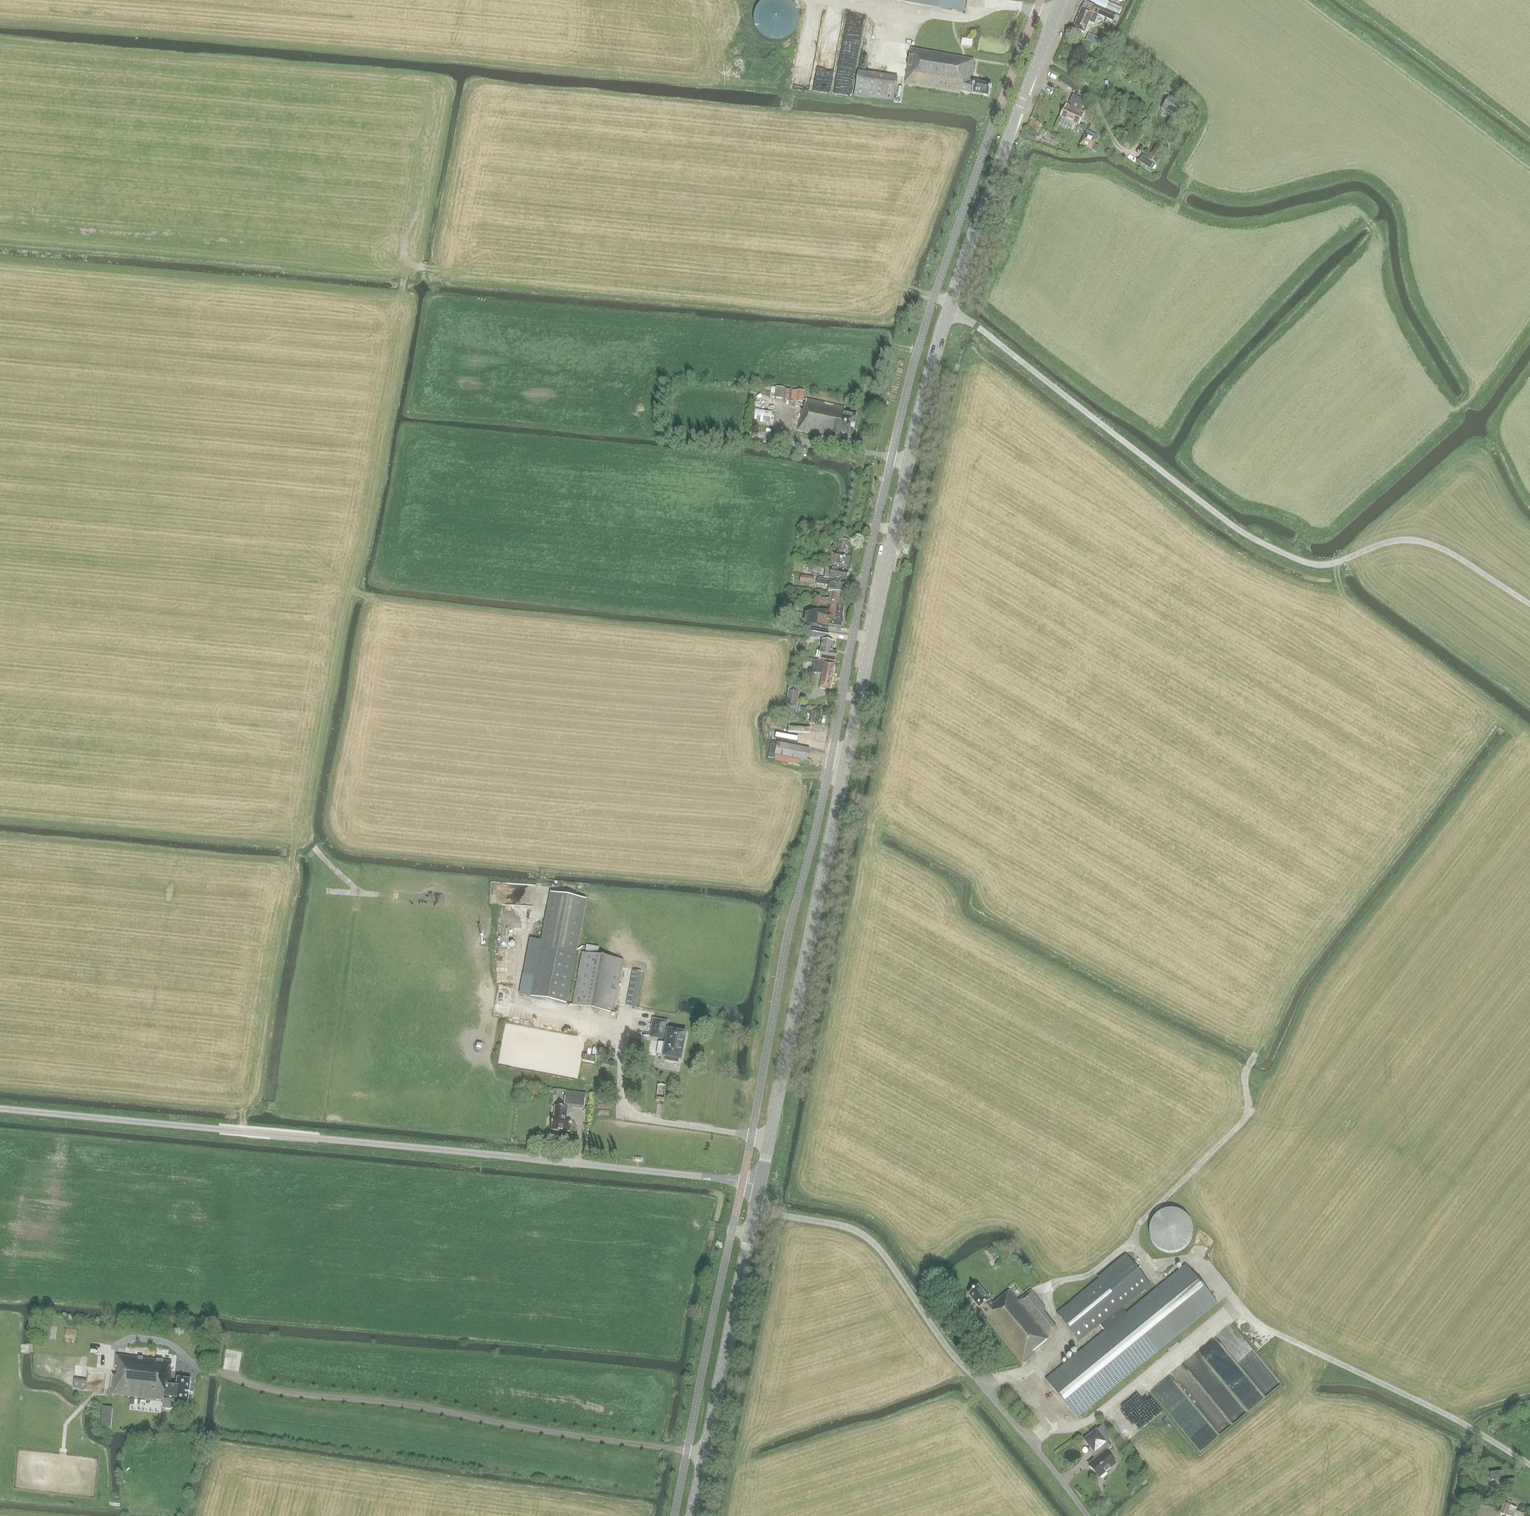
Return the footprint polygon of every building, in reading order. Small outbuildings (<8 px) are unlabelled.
[(772,44),(781,43),(789,40),(795,33),(798,25),(798,16),(794,8),(788,2),(783,0),(769,0),(763,3),(757,9),(753,17),(754,26),(757,34),(764,40),(772,44)] [(965,0),(908,0),(964,10),(965,0)] [(1106,8),(1119,14),(1122,8),(1109,2),(1106,8)] [(1093,13),(1082,8),(1073,28),(1085,33),(1089,22),(1094,24),(1098,15),(1113,21),(1116,15),(1096,6),(1093,13)] [(832,92),(850,95),(866,16),(848,13),(832,92)] [(1103,41),(1093,37),(1091,42),(1091,43),(1100,47),(1103,41)] [(970,81),(974,60),(911,50),(905,85),(960,94),(961,92),(989,97),(991,85),(970,81)] [(808,88),(812,71),(797,68),(793,85),(808,88)] [(898,80),(858,73),(854,97),(894,103),(898,80)] [(1062,77),(1060,81),(1073,90),(1072,91),(1078,93),(1080,89),(1062,77)] [(1086,97),(1074,92),(1071,100),(1083,105),(1086,97)] [(1181,122),(1189,111),(1170,98),(1162,109),(1181,122)] [(1079,126),(1085,112),(1066,104),(1064,109),(1060,117),(1079,126)] [(1028,130),(1025,138),(1034,142),(1037,134),(1028,130)] [(1084,136),(1080,135),(1077,142),(1081,144),(1080,145),(1091,150),(1097,152),(1101,143),(1097,137),(1095,136),(1096,135),(1087,131),(1084,136)] [(1152,173),(1167,150),(1158,144),(1148,159),(1143,155),(1138,163),(1152,173)] [(775,387),(774,397),(784,398),(785,388),(775,387)] [(792,390),(790,401),(804,403),(805,392),(802,391),(792,390)] [(852,439),(857,416),(844,414),(845,408),(806,399),(804,411),(802,410),(798,431),(832,438),(832,437),(839,439),(840,436),(852,439)] [(842,546),(841,550),(848,551),(849,543),(842,542),(842,546)] [(829,567),(834,568),(849,570),(851,557),(832,553),(829,567)] [(848,572),(832,569),(830,579),(847,582),(848,572)] [(828,593),(830,593),(833,593),(845,595),(846,583),(818,580),(817,585),(829,586),(828,593)] [(833,593),(830,593),(830,599),(818,597),(817,602),(831,604),(844,605),(845,595),(833,593)] [(841,627),(844,605),(831,604),(830,611),(809,614),(810,615),(808,625),(827,628),(827,626),(829,626),(829,625),(841,627)] [(828,632),(812,630),(810,638),(816,639),(817,637),(827,638),(828,632)] [(835,662),(837,652),(832,651),(833,642),(823,641),(820,659),(835,662)] [(830,690),(835,664),(815,660),(813,672),(823,674),(820,688),(830,690)] [(786,704),(796,706),(800,687),(790,685),(786,704)] [(816,723),(816,711),(808,711),(808,723),(816,723)] [(810,749),(778,743),(775,755),(807,761),(810,749)] [(566,1005),(586,901),(551,894),(531,998),(566,1005)] [(587,946),(586,952),(598,954),(599,948),(587,946)] [(614,1013),(614,1010),(624,959),(583,951),(573,1004),(614,1013)] [(665,1061),(678,1063),(679,1059),(680,1059),(680,1060),(681,1060),(681,1059),(682,1051),(683,1051),(682,1050),(683,1049),(684,1043),(684,1042),(685,1035),(686,1034),(685,1034),(669,1031),(668,1032),(669,1032),(668,1033),(665,1032),(667,1023),(654,1020),(651,1036),(664,1039),(664,1037),(667,1038),(667,1039),(667,1040),(666,1046),(666,1047),(665,1048),(666,1048),(664,1056),(664,1057),(665,1057),(666,1057),(665,1061)] [(584,1055),(582,1061),(594,1063),(595,1058),(584,1055)] [(666,1085),(658,1084),(656,1102),(664,1103),(666,1085)] [(566,1091),(564,1106),(571,1106),(584,1108),(586,1093),(566,1091)] [(553,1117),(552,1130),(570,1132),(571,1119),(565,1118),(566,1114),(567,1114),(567,1111),(570,1112),(571,1106),(564,1106),(564,1107),(555,1107),(554,1117),(553,1117)] [(1154,1245),(1160,1251),(1169,1254),(1178,1253),(1185,1249),(1191,1242),(1194,1233),(1193,1225),(1189,1217),(1185,1214),(1182,1211),(1178,1210),(1174,1209),(1169,1209),(1165,1209),(1161,1211),(1157,1213),(1155,1215),(1154,1216),(1154,1217),(1153,1218),(1152,1219),(1151,1220),(1151,1221),(1150,1224),(1149,1227),(1149,1231),(1149,1234),(1149,1237),(1150,1240),(1152,1243),(1154,1245)] [(1057,1314),(1058,1314),(1066,1324),(1080,1341),(1100,1325),(1105,1331),(1046,1379),(1078,1418),(1217,1304),(1185,1265),(1126,1314),(1122,1309),(1150,1286),(1125,1255),(1098,1278),(1099,1279),(1057,1314)] [(968,1295),(988,1319),(986,1320),(1023,1364),(1043,1347),(1041,1345),(1059,1330),(1043,1311),(1046,1309),(1031,1291),(1018,1301),(1010,1291),(993,1304),(978,1286),(968,1295)] [(174,1408),(175,1403),(189,1405),(191,1379),(178,1378),(177,1386),(171,1386),(172,1371),(171,1371),(172,1362),(117,1355),(116,1367),(118,1367),(117,1376),(115,1376),(113,1395),(163,1400),(162,1407),(165,1410),(171,1410),(174,1408)] [(1249,1408),(1255,1404),(1247,1404),(1240,1396),(1236,1396),(1232,1391),(1228,1391),(1228,1386),(1219,1375),(1213,1375),(1213,1370),(1205,1370),(1206,1371),(1206,1375),(1204,1377),(1204,1388),(1193,1396),(1193,1400),(1203,1413),(1208,1413),(1208,1418),(1217,1430),(1225,1430),(1222,1426),(1222,1422),(1226,1422),(1226,1424),(1229,1428),(1249,1412),(1249,1408)] [(87,1381),(75,1380),(73,1389),(85,1390),(87,1381)] [(112,1408),(103,1407),(101,1427),(111,1428),(112,1408)] [(1087,1450),(1091,1454),(1095,1460),(1089,1465),(1099,1478),(1115,1465),(1105,1452),(1112,1447),(1107,1441),(1096,1429),(1083,1440),(1090,1448),(1087,1450)] [(1500,1513),(1506,1515),(1507,1515),(1512,1501),(1505,1499),(1504,1504),(1503,1504),(1500,1513)]
